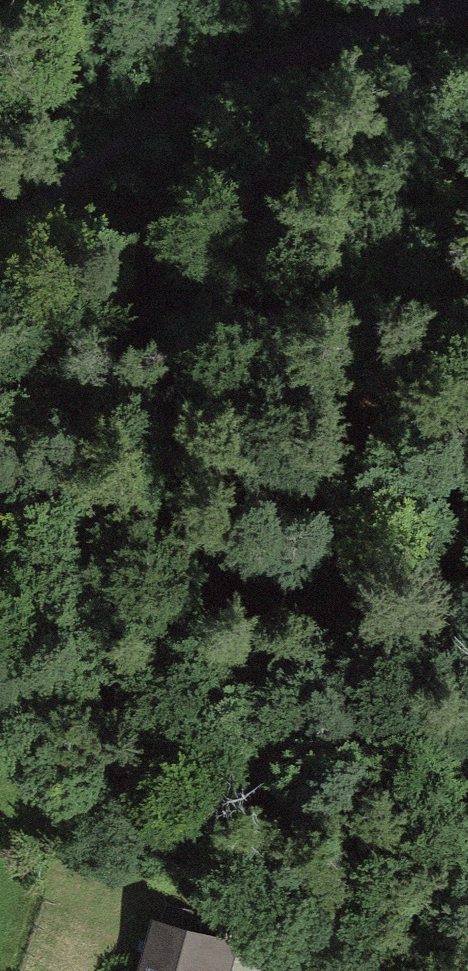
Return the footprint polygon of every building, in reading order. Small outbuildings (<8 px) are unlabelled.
[(152,920),(139,970),(233,970),(241,943),(152,920)]
